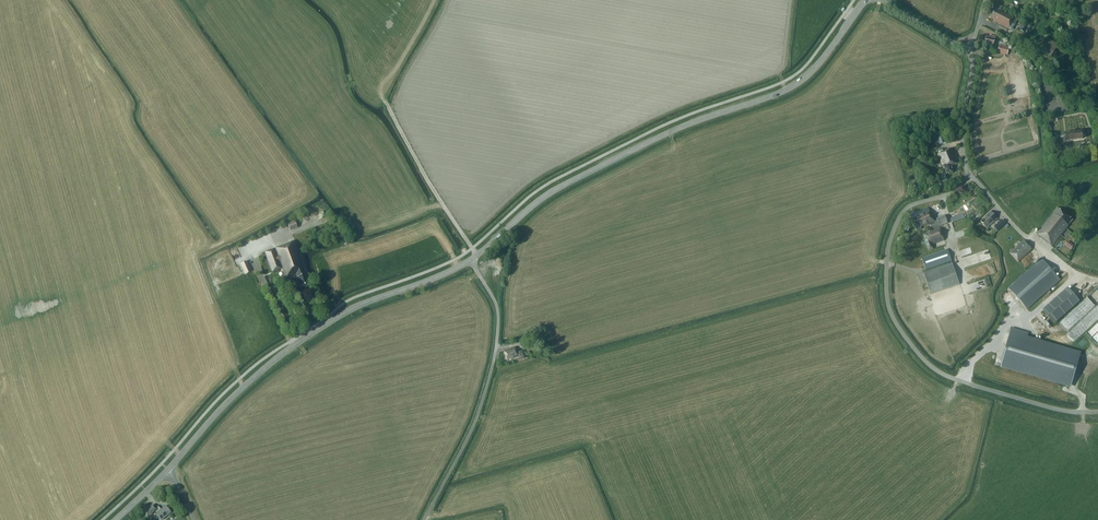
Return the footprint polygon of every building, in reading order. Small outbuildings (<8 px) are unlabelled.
[(1015,25),(1018,19),(1000,10),(1002,7),(996,5),(994,9),(993,8),(988,17),(994,19),(993,21),(1008,28),(1011,23),(1015,25)] [(1030,21),(1025,18),(1020,30),(1025,32),(1030,21)] [(989,38),(986,37),(984,43),(993,45),(995,37),(989,35),(989,38)] [(1039,50),(1050,58),(1058,45),(1047,38),(1039,50)] [(999,45),(998,51),(1007,54),(1009,48),(999,45)] [(940,144),(946,142),(942,130),(936,132),(940,144)] [(1082,139),(1084,137),(1085,135),(1085,133),(1084,132),(1082,131),(1064,133),(1062,136),(1062,137),(1062,139),(1065,141),(1082,139)] [(938,154),(937,154),(942,166),(944,165),(947,174),(954,171),(952,166),(957,164),(951,149),(943,152),(942,149),(939,151),(938,151),(938,152),(938,153),(938,154)] [(948,182),(945,174),(938,177),(940,185),(948,182)] [(910,215),(911,219),(916,231),(921,229),(921,227),(928,224),(930,230),(939,226),(945,224),(942,216),(936,219),(937,220),(934,222),(928,209),(927,209),(927,208),(926,208),(916,213),(916,212),(910,215)] [(1068,225),(1072,220),(1057,208),(1036,234),(1052,246),(1068,225)] [(981,222),(987,228),(997,218),(990,211),(985,217),(981,222)] [(951,218),(952,222),(964,218),(963,213),(951,218)] [(997,224),(1000,229),(1006,224),(1002,219),(997,224)] [(287,223),(290,230),(297,228),(294,221),(287,223)] [(933,249),(932,245),(944,240),(939,227),(927,232),(927,233),(923,234),(928,250),(933,249)] [(1010,254),(1018,262),(1032,249),(1024,240),(1020,243),(1018,241),(1014,244),(1016,247),(1010,254)] [(296,275),(300,287),(308,284),(302,267),(304,266),(294,241),(264,252),(272,273),(282,269),(286,279),(296,275)] [(947,249),(945,250),(921,258),(925,270),(948,262),(949,264),(923,273),(930,294),(959,284),(947,249)] [(1008,288),(1027,309),(1060,280),(1041,259),(1008,288)] [(251,272),(247,261),(240,263),(245,274),(251,272)] [(1079,301),(1068,288),(1043,310),(1054,322),(1079,301)] [(1013,327),(1001,366),(1070,386),(1078,356),(1026,341),(1029,332),(1013,327)] [(510,348),(510,350),(504,352),(507,360),(518,356),(517,352),(515,347),(510,348)] [(524,350),(517,352),(518,356),(519,359),(521,358),(522,359),(526,358),(524,350)] [(165,506),(161,510),(158,506),(156,508),(153,504),(143,513),(147,518),(155,512),(156,513),(162,519),(171,512),(165,506)]
